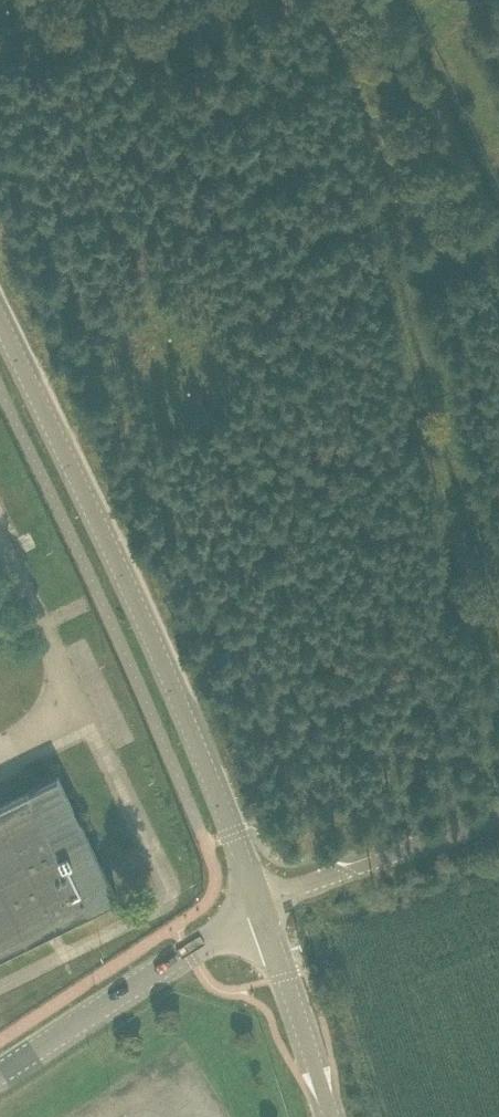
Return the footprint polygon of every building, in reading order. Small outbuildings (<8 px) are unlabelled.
[(117,897),(58,776),(0,804),(0,954),(117,897)]
